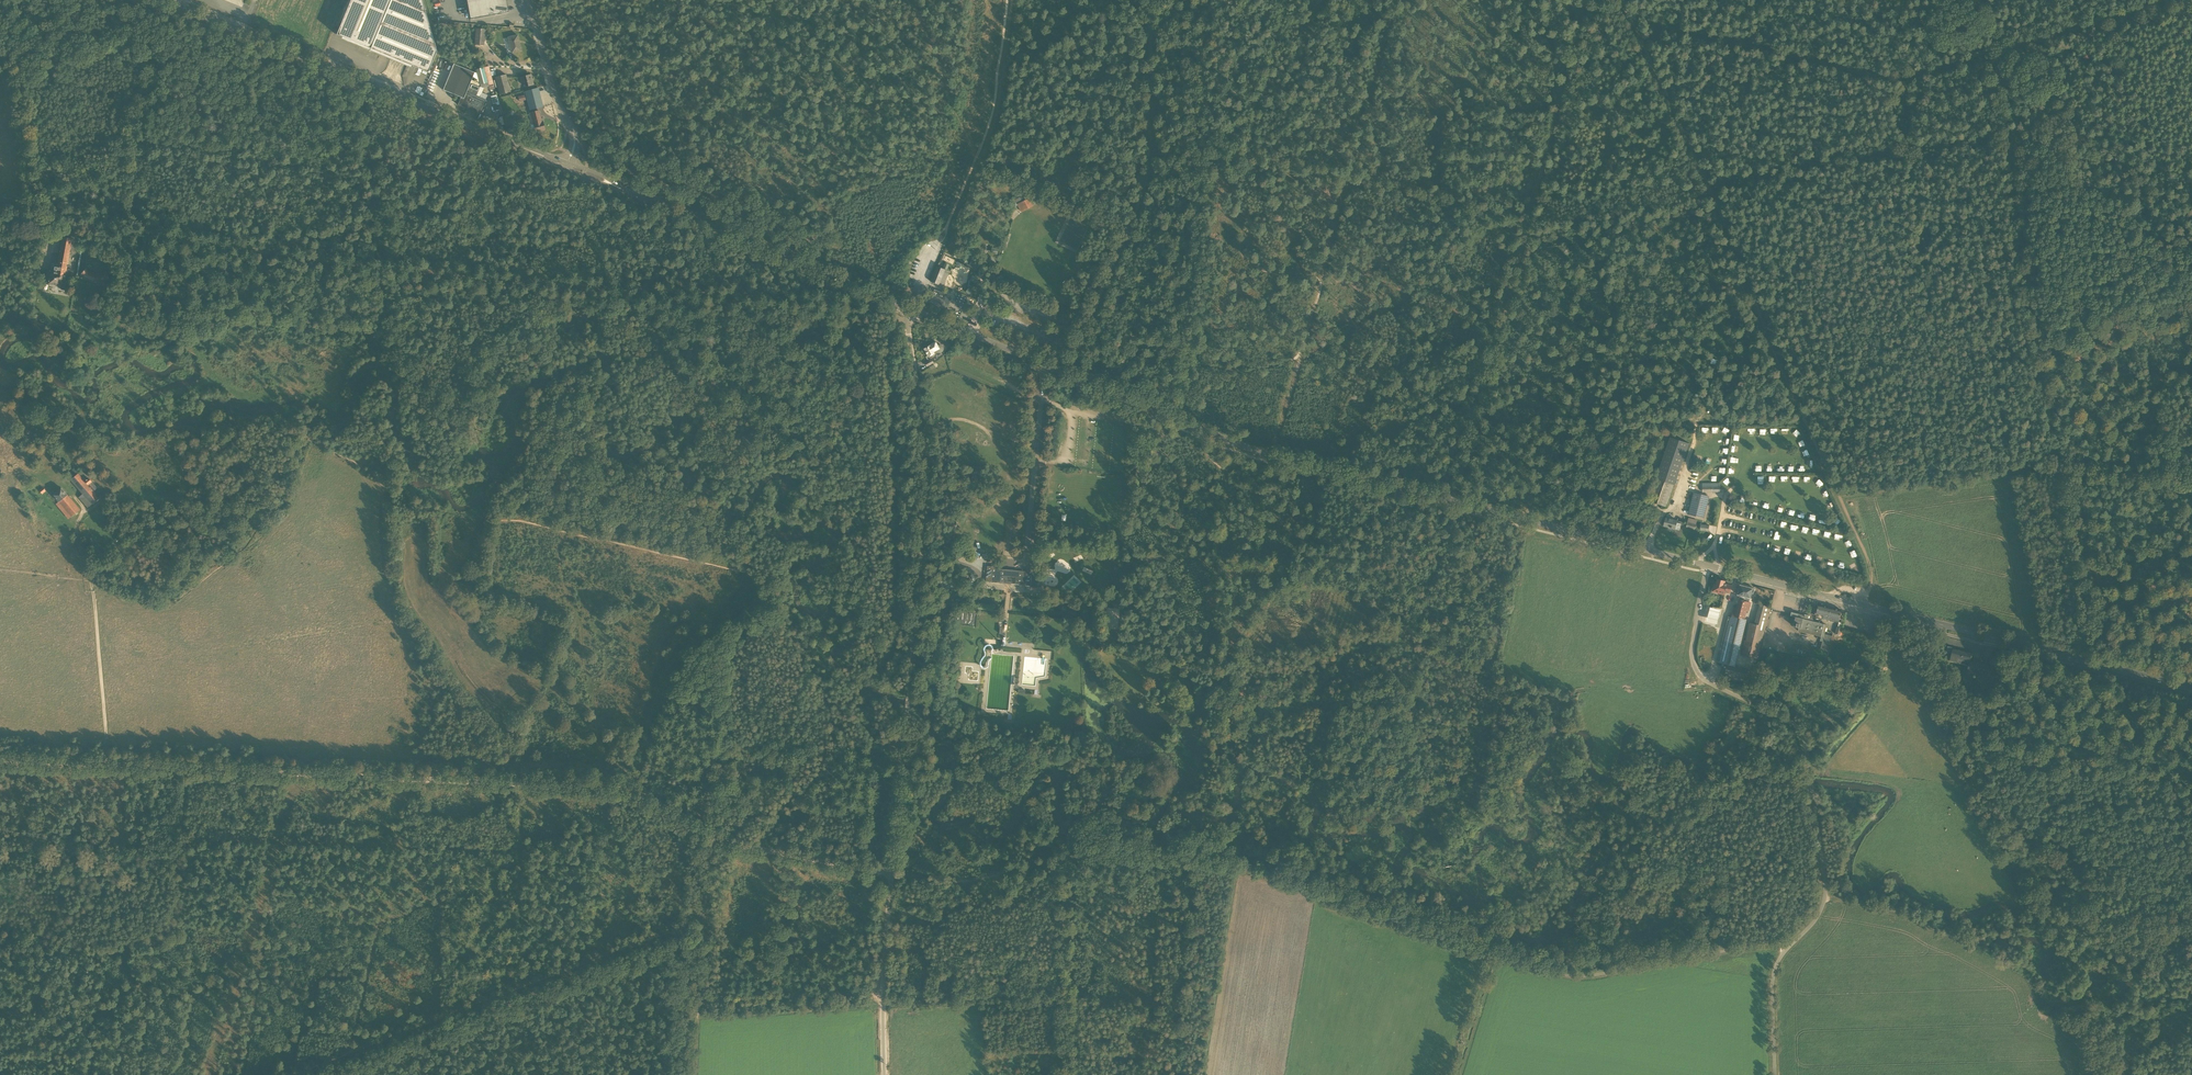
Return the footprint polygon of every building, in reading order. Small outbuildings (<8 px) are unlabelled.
[(437,51),(422,0),(351,0),(337,35),(342,37),(342,39),(361,47),(377,54),(412,68),(413,66),(428,72),(437,51)] [(470,19),(509,12),(506,0),(467,0),(470,19)] [(485,46),(486,36),(486,29),(477,29),(476,45),(485,46)] [(518,35),(508,37),(512,53),(521,51),(518,35)] [(461,97),(460,99),(463,100),(467,91),(470,83),(474,73),(454,64),(443,90),(461,97)] [(494,85),(492,80),(489,66),(484,68),(489,86),(494,85)] [(480,85),(488,83),(484,67),(476,69),(480,85)] [(511,92),(507,80),(506,74),(495,77),(500,95),(511,92)] [(534,84),(532,77),(531,75),(520,78),(521,82),(524,81),(525,87),(534,84)] [(479,113),(485,100),(476,96),(480,87),(470,83),(467,91),(463,100),(460,99),(458,105),(479,113)] [(542,103),(540,94),(538,88),(525,91),(530,110),(543,107),(542,103)] [(531,113),(534,127),(536,132),(545,130),(543,122),(542,122),(539,111),(531,113)] [(1028,199),(1018,204),(1021,211),(1032,206),(1028,199)] [(993,241),(992,241),(1000,243),(999,243),(1001,237),(994,235),(994,236),(993,241)] [(63,237),(57,265),(57,267),(55,267),(55,268),(52,268),(51,272),(50,272),(49,277),(50,277),(49,283),(60,285),(60,287),(62,289),(69,291),(68,293),(69,293),(73,271),(67,270),(72,239),(63,237)] [(948,275),(950,271),(947,270),(943,268),(936,266),(930,281),(944,286),(948,275)] [(93,281),(96,274),(90,272),(86,269),(81,275),(85,278),(88,280),(93,281)] [(104,281),(109,280),(106,272),(101,274),(96,274),(93,281),(96,282),(101,282),(101,283),(103,283),(105,283),(104,281)] [(122,296),(128,297),(131,278),(125,278),(122,296)] [(941,310),(947,294),(935,290),(929,305),(941,310)] [(938,345),(936,342),(930,345),(930,346),(924,349),(927,353),(929,357),(935,354),(934,352),(936,351),(937,352),(937,353),(938,353),(939,353),(940,353),(941,353),(942,352),(943,352),(943,351),(944,350),(944,349),(944,348),(943,347),(943,346),(942,346),(942,345),(941,345),(940,345),(939,345),(938,345)] [(1019,453),(1011,453),(1011,462),(993,460),(993,465),(1018,467),(1019,453)] [(974,466),(974,457),(969,457),(969,461),(964,461),(964,463),(969,463),(969,466),(974,466)] [(94,491),(97,488),(89,478),(85,481),(78,473),(70,480),(86,498),(92,504),(100,498),(94,491)] [(1649,500),(1652,501),(1666,506),(1674,484),(1656,478),(1649,500)] [(68,519),(80,510),(61,488),(53,495),(59,502),(56,504),(68,519)] [(1709,496),(1699,494),(1694,493),(1689,514),(1704,518),(1709,496)] [(1666,518),(1665,520),(1664,526),(1671,527),(1670,530),(1675,531),(1674,536),(1681,537),(1685,523),(1666,518)] [(1697,520),(1694,519),(1689,518),(1688,522),(1686,527),(1695,529),(1696,524),(1697,520)] [(1008,572),(1008,570),(997,569),(997,567),(987,566),(986,581),(995,582),(1026,585),(1030,585),(1030,586),(1037,587),(1038,575),(1039,576),(1039,571),(1029,570),(1027,570),(1027,572),(1016,571),(1016,573),(1008,572)] [(1725,594),(1726,593),(1729,594),(1731,585),(1727,584),(1727,585),(1724,584),(1725,581),(1717,579),(1716,584),(1715,584),(1714,589),(1719,590),(1719,592),(1725,594)] [(1724,676),(1746,681),(1748,670),(1736,667),(1747,619),(1744,619),(1746,610),(1749,611),(1752,598),(1749,598),(1752,587),(1743,585),(1735,616),(1732,615),(1731,617),(1729,616),(1718,662),(1727,664),(1724,676)] [(1765,631),(1771,607),(1760,604),(1755,623),(1750,622),(1746,640),(1745,640),(1741,654),(1758,658),(1764,631),(1765,631)] [(1831,608),(1819,604),(1816,617),(1816,618),(1819,619),(1819,618),(1828,620),(1829,616),(1831,608)] [(956,611),(956,619),(956,622),(963,623),(964,620),(974,621),(975,613),(973,613),(973,612),(971,612),(971,608),(963,607),(963,612),(956,611)] [(1839,622),(1842,610),(1831,608),(1829,616),(1828,620),(1834,622),(1834,621),(1839,622)] [(1800,631),(1816,635),(1821,637),(1824,624),(1814,621),(1812,617),(1792,612),(1791,615),(1796,617),(1793,626),(1801,628),(1800,631)] [(1824,634),(1821,649),(1828,651),(1832,636),(1824,634)] [(1950,658),(1969,663),(1969,661),(1970,661),(1971,655),(1956,652),(1956,650),(1952,649),(1950,658)] [(1990,661),(1995,666),(2000,661),(1994,656),(1990,661)] [(1967,670),(1977,673),(1979,663),(1970,661),(1969,661),(1969,663),(1967,670)] [(1989,666),(1979,663),(1977,673),(1987,675),(1989,666)]
